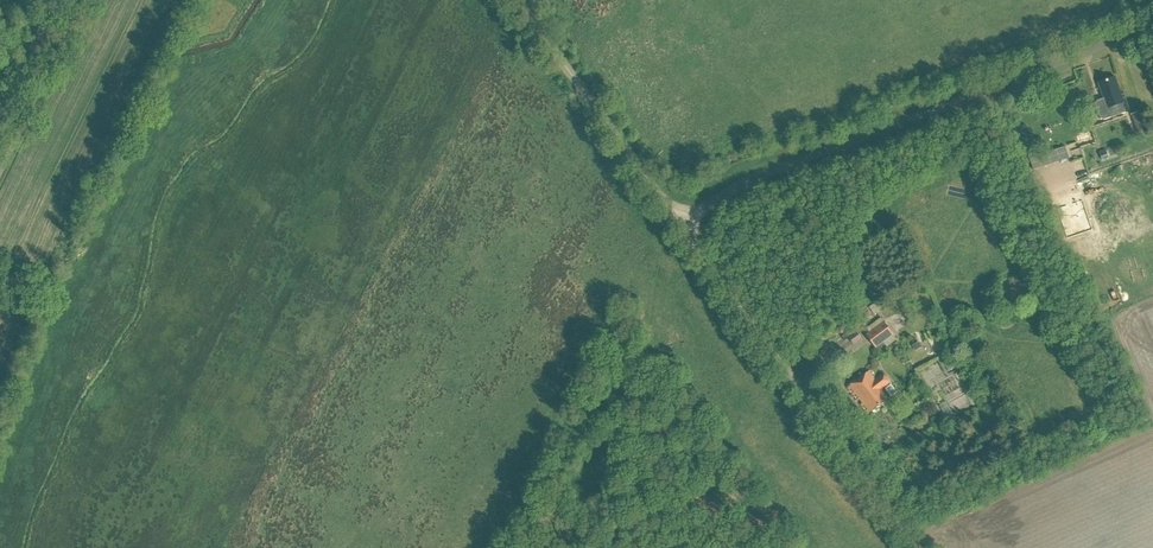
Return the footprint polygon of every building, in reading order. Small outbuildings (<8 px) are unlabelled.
[(1104,99),(1098,101),(1096,104),(1101,118),(1104,119),(1128,111),(1122,93),(1120,94),(1115,78),(1099,84),(1104,99)] [(1119,138),(1112,120),(1104,123),(1110,141),(1119,138)] [(1065,146),(1030,159),(1033,170),(1069,158),(1065,146)] [(1117,146),(1099,152),(1101,159),(1119,152),(1117,146)] [(884,321),(866,334),(876,348),(894,335),(884,321)] [(852,344),(860,339),(857,334),(849,339),(852,344)] [(842,351),(851,345),(847,339),(838,345),(842,351)] [(888,398),(881,388),(889,382),(882,373),(873,379),(871,377),(873,375),(868,368),(846,386),(867,414),(888,398)]
